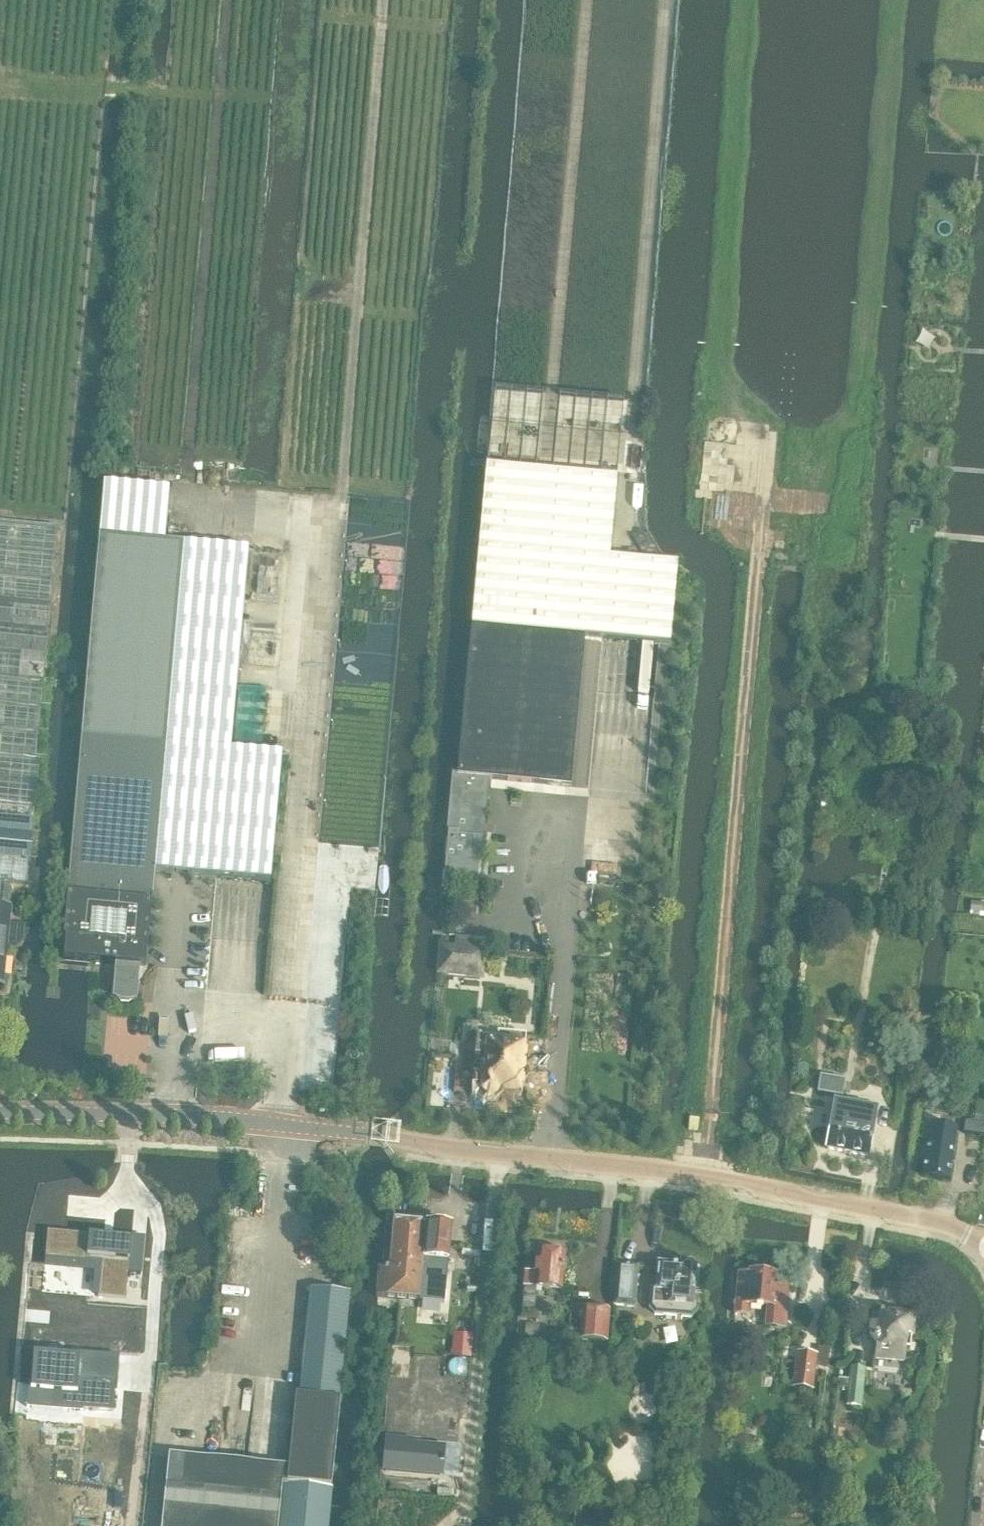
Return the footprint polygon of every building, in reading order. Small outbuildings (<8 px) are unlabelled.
[(442,885),(446,886),(477,889),(488,779),(570,787),(585,638),(670,646),(678,565),(610,558),(618,478),(487,466),(457,775),(453,775),(442,885)] [(65,940),(63,960),(117,965),(114,997),(118,997),(118,1000),(121,1003),(126,1003),(129,1001),(129,998),(135,999),(137,967),(143,967),(145,947),(147,947),(154,872),(270,882),(281,754),(230,749),(247,548),(163,541),(168,489),(102,484),(63,939),(65,940)] [(8,910),(10,884),(28,886),(35,811),(39,765),(35,764),(47,639),(53,565),(58,526),(0,521),(0,909),(8,910)] [(969,913),(983,915),(983,910),(983,904),(970,902),(969,913)] [(1,983),(5,952),(11,950),(16,947),(21,941),(23,935),(23,929),(25,929),(25,928),(7,926),(9,910),(8,910),(0,909),(0,983),(1,983)] [(439,962),(438,973),(478,976),(481,950),(481,949),(471,948),(454,946),(441,945),(440,945),(439,962)] [(480,1094),(481,1096),(482,1098),(485,1100),(489,1100),(491,1100),(494,1098),(496,1096),(497,1092),(518,1094),(523,1038),(498,1036),(497,1041),(483,1040),(479,1090),(479,1092),(480,1094)] [(818,1093),(842,1098),(845,1082),(820,1078),(818,1093)] [(834,1104),(826,1150),(868,1157),(877,1112),(876,1112),(877,1107),(863,1104),(862,1109),(834,1104)] [(963,1134),(983,1137),(983,1124),(965,1121),(963,1134)] [(929,1126),(921,1178),(950,1182),(953,1163),(953,1157),(958,1130),(929,1126)] [(336,1223),(346,1223),(347,1212),(337,1211),(336,1223)] [(381,1268),(377,1267),(374,1296),(442,1303),(450,1228),(441,1226),(439,1223),(430,1223),(428,1225),(426,1225),(426,1226),(393,1223),(390,1252),(383,1251),(381,1268)] [(48,1232),(45,1260),(101,1265),(98,1297),(126,1299),(128,1274),(131,1240),(100,1237),(48,1232)] [(535,1275),(524,1274),(523,1288),(559,1291),(563,1256),(561,1255),(559,1252),(559,1251),(550,1250),(547,1254),(537,1253),(535,1275)] [(692,1307),(694,1292),(696,1269),(697,1269),(697,1268),(694,1267),(691,1265),(691,1263),(683,1263),(683,1264),(679,1266),(657,1264),(656,1266),(657,1266),(655,1292),(650,1291),(649,1311),(655,1317),(692,1320),(698,1316),(699,1307),(692,1307)] [(130,1266),(130,1275),(141,1276),(142,1267),(130,1266)] [(617,1266),(614,1306),(634,1308),(637,1268),(617,1266)] [(789,1280),(774,1278),(774,1275),(767,1275),(763,1272),(763,1270),(754,1270),(754,1271),(750,1273),(749,1273),(749,1276),(737,1275),(734,1314),(747,1315),(748,1305),(766,1307),(765,1327),(785,1329),(789,1280)] [(309,1306),(304,1345),(300,1395),(338,1399),(348,1306),(348,1293),(310,1289),(309,1306)] [(608,1344),(610,1311),(581,1308),(579,1341),(608,1344)] [(848,1380),(847,1384),(848,1384),(862,1386),(867,1387),(869,1376),(871,1353),(876,1353),(875,1355),(903,1359),(900,1379),(924,1382),(929,1340),(915,1339),(915,1335),(916,1326),(912,1325),(913,1320),(880,1316),(879,1319),(871,1318),(869,1336),(853,1334),(848,1380)] [(538,1327),(525,1326),(524,1339),(537,1340),(538,1327)] [(455,1335),(453,1357),(470,1358),(471,1336),(455,1335)] [(545,1345),(523,1343),(521,1360),(544,1362),(545,1345)] [(797,1353),(793,1389),(814,1391),(817,1368),(830,1369),(832,1350),(819,1348),(818,1355),(797,1353)] [(29,1384),(28,1386),(32,1386),(31,1391),(52,1392),(52,1394),(53,1394),(52,1407),(72,1409),(81,1410),(81,1413),(82,1413),(83,1413),(83,1410),(114,1412),(115,1393),(117,1393),(117,1391),(115,1391),(116,1381),(79,1379),(80,1357),(60,1356),(61,1352),(58,1352),(58,1356),(34,1354),(32,1383),(32,1384),(29,1384)] [(837,1388),(847,1389),(848,1384),(847,1384),(848,1380),(838,1379),(837,1388)] [(846,1405),(859,1407),(862,1386),(848,1384),(846,1405)] [(330,1489),(287,1485),(288,1483),(331,1487),(339,1401),(296,1397),(289,1468),(168,1456),(161,1525),(327,1525),(330,1489)] [(387,1442),(385,1471),(440,1475),(441,1464),(443,1464),(443,1460),(442,1460),(443,1447),(413,1444),(387,1442)] [(395,1478),(394,1491),(404,1492),(405,1479),(395,1478)]
